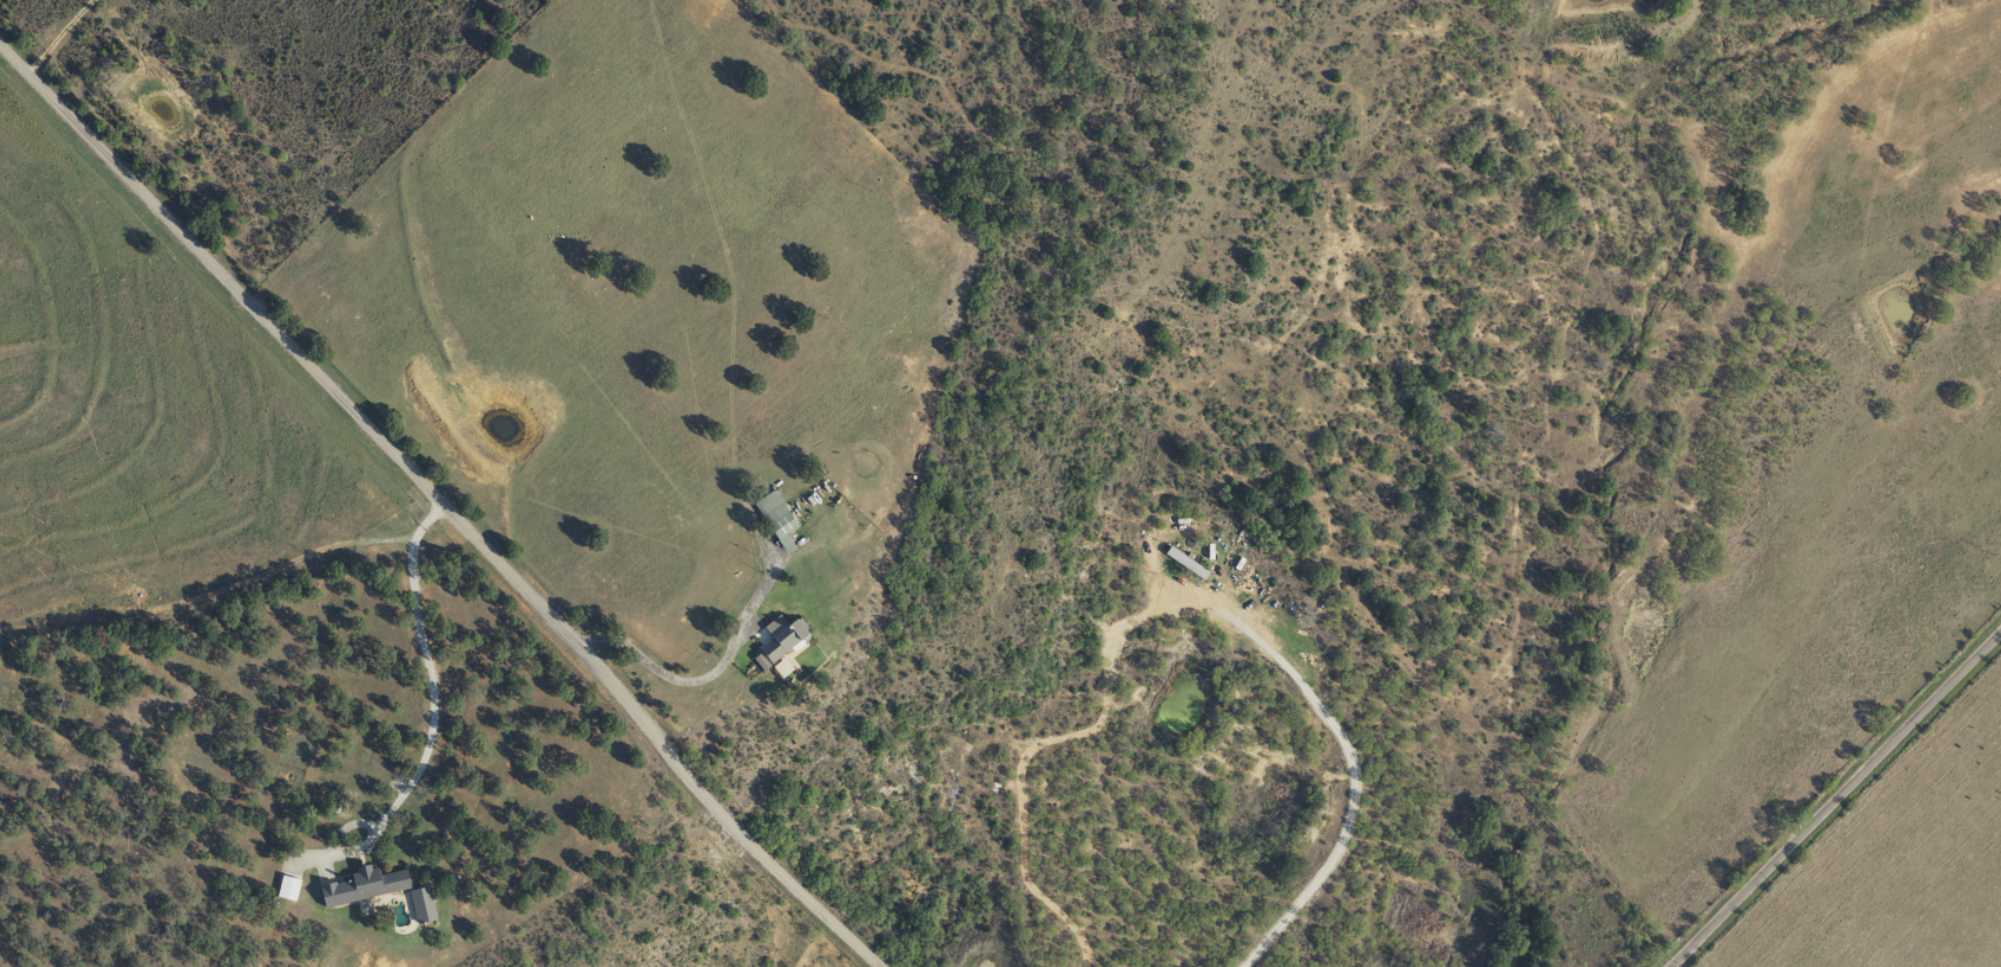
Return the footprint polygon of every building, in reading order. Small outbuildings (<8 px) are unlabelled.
[(752,503),(780,555),(794,548),(785,532),(793,528),(773,491),(752,503)] [(1200,579),(1205,569),(1164,547),(1159,556),(1200,579)] [(805,637),(790,617),(752,647),(767,666),(805,637)] [(778,677),(788,668),(779,659),(770,667),(778,677)] [(406,890),(403,869),(374,875),(372,864),(345,869),(347,878),(316,884),(320,906),(406,890)] [(273,897),(292,901),(297,879),(279,874),(273,897)] [(433,919),(425,886),(406,890),(413,923),(433,919)]
